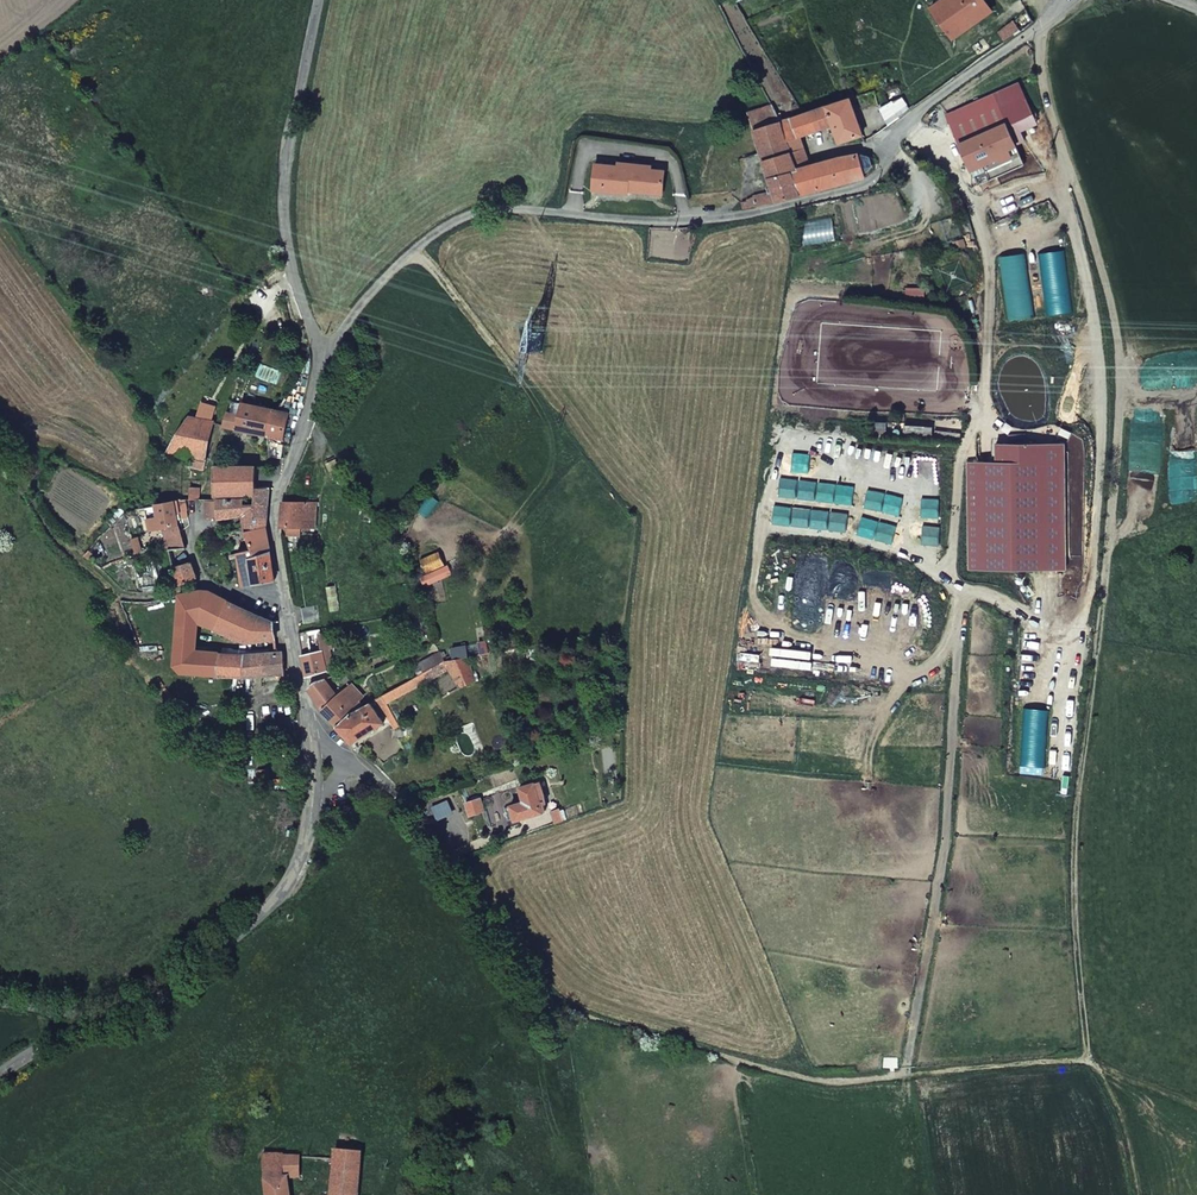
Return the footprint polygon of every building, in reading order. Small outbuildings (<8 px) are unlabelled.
[(930,11),(950,40),(989,14),(980,0),(946,0),(930,11)] [(999,33),(1005,42),(1034,22),(1028,11),(999,33)] [(978,187),(1023,167),(1006,127),(1033,116),(1019,84),(993,96),(947,117),(959,144),(978,187)] [(879,109),(888,125),(910,110),(902,97),(879,109)] [(839,143),(863,135),(850,98),(826,106),(833,125),(839,143)] [(769,106),(748,113),(773,191),(777,201),(800,195),(791,170),(796,169),(791,153),(787,141),(781,121),(773,106),(769,106)] [(833,125),(826,106),(804,114),(781,121),(787,141),(833,125)] [(791,153),(796,169),(810,166),(804,150),(791,153)] [(791,170),(800,195),(864,177),(858,155),(810,166),(796,169),(791,170)] [(596,163),(593,190),(628,193),(629,190),(663,194),(665,171),(651,169),(619,166),(596,163)] [(768,193),(771,203),(777,201),(773,191),(768,193)] [(742,202),(743,209),(754,207),(755,207),(771,203),(768,193),(754,196),(747,199),(747,201),(742,202)] [(362,351),(355,359),(361,364),(368,357),(362,351)] [(517,379),(510,374),(504,383),(511,388),(517,379)] [(257,453),(270,456),(269,437),(275,409),(243,402),(239,415),(228,412),(223,427),(256,436),(257,453)] [(289,413),(278,410),(275,409),(269,437),(282,440),(289,413)] [(189,418),(169,453),(193,458),(206,461),(214,425),(189,418)] [(206,461),(193,458),(191,468),(204,471),(206,461)] [(254,494),(254,489),(255,481),(255,467),(218,466),(218,463),(214,463),(215,495),(253,494),(254,494)] [(190,482),(189,500),(198,500),(199,483),(190,482)] [(266,506),(268,488),(254,489),(254,494),(253,494),(253,505),(243,505),(243,516),(242,517),(244,531),(251,551),(254,557),(269,552),(265,525),(266,506)] [(218,517),(218,520),(242,517),(243,516),(243,505),(243,499),(204,500),(205,518),(218,517)] [(163,532),(168,551),(186,549),(186,548),(184,548),(179,532),(177,521),(176,513),(180,513),(186,511),(184,501),(156,504),(159,522),(149,524),(151,534),(163,532)] [(315,528),(316,504),(283,502),(281,527),(288,527),(287,535),(300,535),(300,528),(315,528)] [(145,506),(149,524),(159,522),(156,504),(145,506)] [(131,539),(134,548),(139,547),(137,538),(131,539)] [(274,581),(269,552),(254,557),(251,551),(238,554),(241,587),(274,581)] [(197,578),(192,563),(173,569),(178,587),(197,578)] [(214,631),(227,601),(209,592),(201,591),(181,596),(179,652),(195,653),(196,624),(214,631)] [(273,622),(227,601),(214,631),(247,642),(276,638),(273,622)] [(319,607),(302,610),(305,626),(321,623),(319,607)] [(415,615),(419,637),(430,635),(426,613),(415,615)] [(319,630),(299,634),(308,677),(328,672),(323,651),(331,650),(334,649),(333,646),(330,646),(327,633),(320,635),(319,630)] [(455,659),(468,657),(466,646),(453,648),(455,659)] [(323,651),(328,672),(335,670),(331,650),(323,651)] [(284,675),(282,652),(245,655),(243,676),(284,675)] [(421,674),(445,660),(440,652),(419,663),(422,669),(419,671),(421,674)] [(245,655),(195,653),(194,673),(243,676),(245,655)] [(475,681),(468,657),(455,659),(445,660),(421,674),(382,696),(387,703),(449,670),(459,687),(475,681)] [(310,689),(323,709),(338,695),(325,679),(317,682),(310,689)] [(323,709),(338,725),(349,714),(358,709),(351,700),(354,698),(347,688),(338,695),(323,709)] [(397,721),(381,697),(375,700),(391,725),(397,721)] [(338,725),(352,741),(366,730),(368,733),(383,723),(370,703),(358,709),(349,714),(338,725)] [(292,738),(278,738),(278,747),(293,746),(292,738)] [(269,783),(268,769),(257,770),(259,784),(269,783)] [(510,805),(514,818),(514,819),(544,811),(542,804),(545,803),(539,782),(519,787),(523,801),(510,804),(510,805)] [(465,803),(469,815),(483,810),(478,795),(473,796),(474,800),(465,803)] [(550,805),(555,824),(564,821),(558,803),(550,805)] [(508,820),(514,818),(510,805),(504,807),(508,820)] [(361,1153),(335,1150),(331,1194),(357,1194),(361,1153)] [(266,1194),(289,1194),(287,1175),(284,1175),(285,1155),(262,1154),(266,1194)] [(298,1175),(300,1156),(285,1155),(284,1175),(287,1175),(298,1175)]
